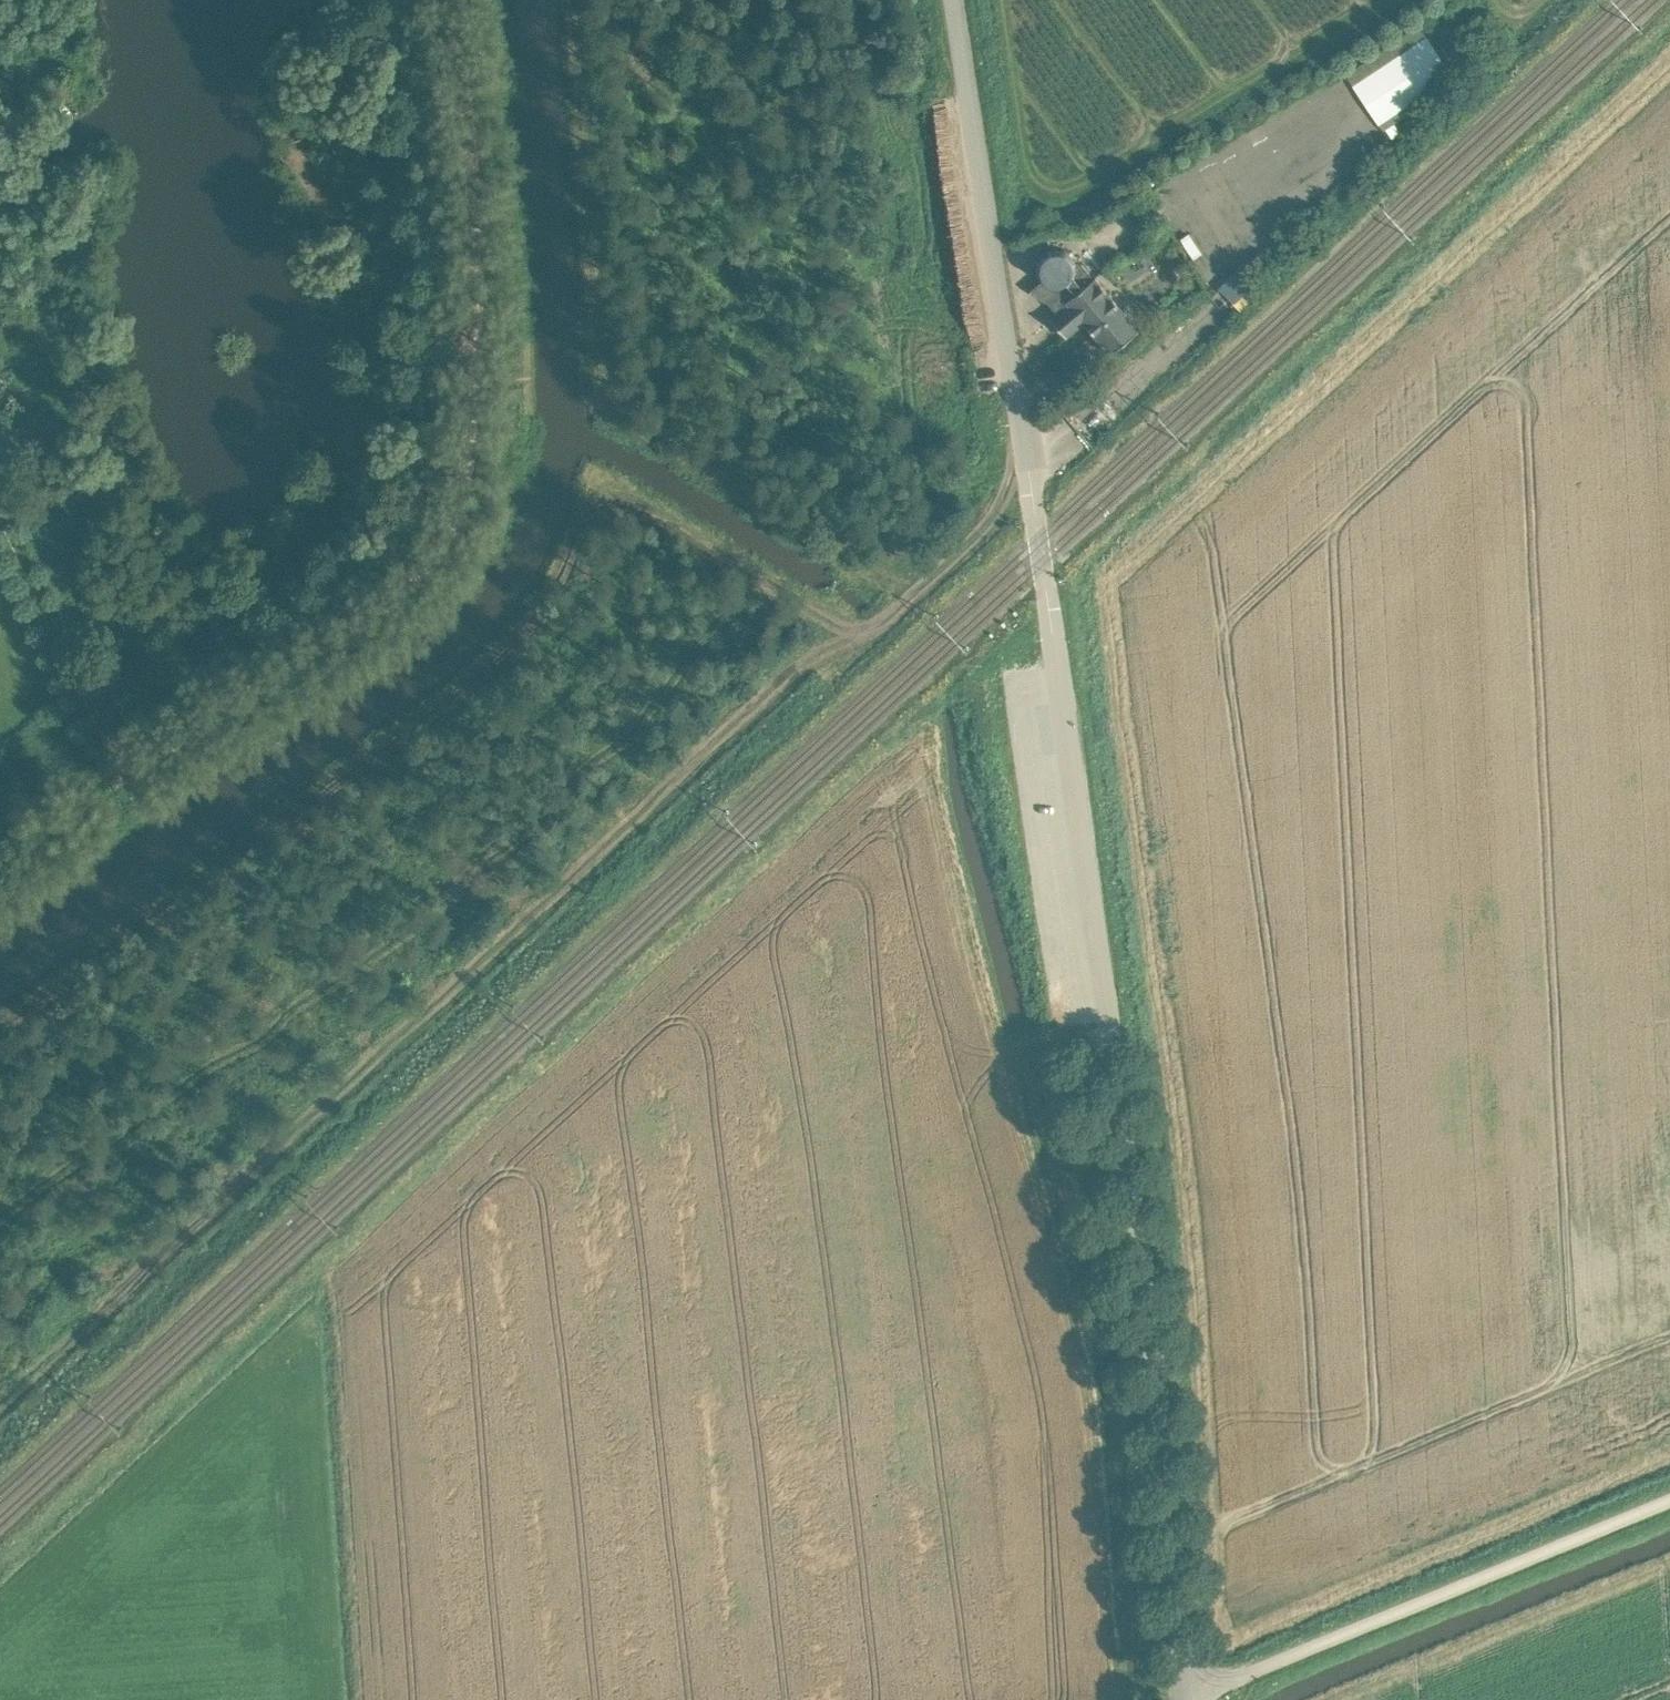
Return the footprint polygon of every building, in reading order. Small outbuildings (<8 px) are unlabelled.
[(1427,35),(1352,84),(1379,124),(1453,75),(1427,35)] [(1052,246),(1049,247),(1045,249),(1042,251),(1040,254),(1037,257),(1036,260),(1035,264),(1035,268),(1035,271),(1036,275),(1037,278),(1039,281),(1028,290),(1032,294),(1042,300),(1048,303),(1057,313),(1050,319),(1065,337),(1083,322),(1110,353),(1138,329),(1094,276),(1093,277),(1081,263),(1077,261),(1076,260),(1075,257),(1072,254),(1070,251),(1067,249),(1063,247),(1060,246),(1056,246),(1052,246)]
